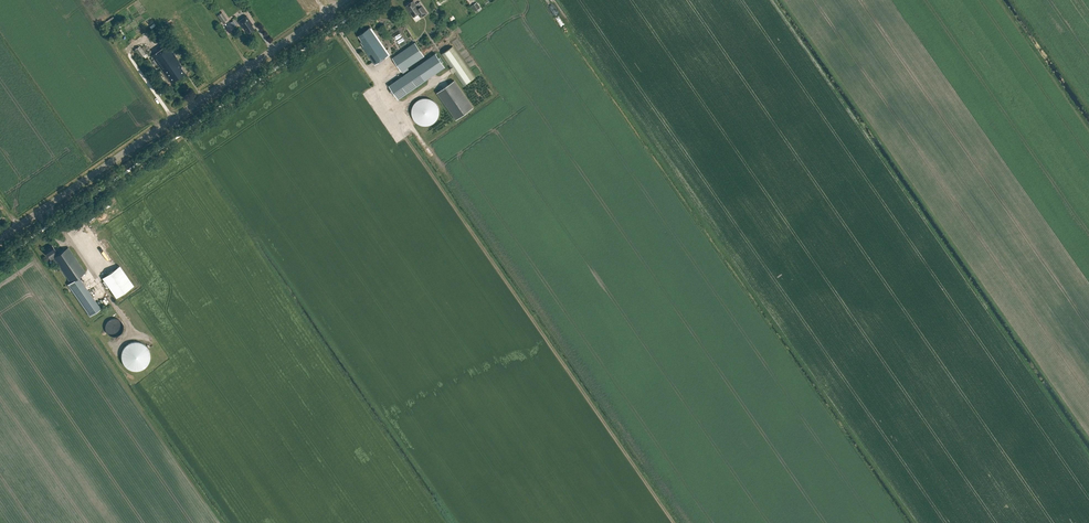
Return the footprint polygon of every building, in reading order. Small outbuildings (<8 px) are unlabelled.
[(407,5),(406,6),(413,17),(419,13),(422,17),(428,13),(422,5),(419,8),(413,0),(410,3),(408,2),(407,4),(407,5)] [(471,6),(475,11),(477,10),(478,11),(481,9),(477,2),(471,6)] [(548,10),(557,25),(562,22),(553,7),(548,10)] [(222,12),(217,16),(223,23),(227,20),(222,12)] [(244,28),(248,33),(254,29),(252,25),(253,24),(246,16),(238,21),(244,29),(244,28)] [(362,41),(361,42),(364,46),(363,47),(375,65),(390,54),(371,27),(362,33),(361,33),(359,34),(359,35),(358,36),(362,41)] [(392,58),(402,72),(424,56),(415,42),(392,58)] [(180,63),(167,45),(151,55),(171,83),(185,73),(181,67),(182,67),(179,63),(180,63)] [(141,58),(146,54),(140,46),(135,49),(141,58)] [(454,72),(463,86),(475,78),(453,46),(441,54),(451,68),(453,72),(454,72)] [(436,53),(389,86),(398,99),(445,67),(436,53)] [(473,107),(454,80),(437,93),(456,120),(473,107)] [(433,123),(434,123),(434,122),(435,122),(435,121),(436,121),(436,120),(437,119),(438,118),(438,117),(438,116),(439,115),(439,114),(439,113),(439,112),(439,111),(439,110),(439,109),(439,108),(438,108),(438,107),(438,106),(437,105),(437,104),(436,104),(436,103),(436,102),(435,102),(434,101),(433,100),(432,100),(431,99),(430,99),(429,98),(428,98),(427,98),(426,98),(425,98),(424,98),(423,98),(422,98),(421,99),(420,99),(419,99),(419,100),(418,100),(417,100),(417,101),(416,101),(416,102),(415,102),(415,103),(414,103),(414,104),(413,105),(413,106),(412,107),(412,108),(412,109),(412,110),(412,111),(412,112),(412,113),(412,114),(412,115),(412,116),(412,117),(413,117),(413,118),(413,119),(414,119),(414,120),(415,120),(415,121),(416,122),(417,123),(418,123),(419,124),(420,124),(421,125),(422,125),(423,125),(424,125),(425,125),(425,126),(426,126),(427,125),(428,125),(429,125),(430,125),(431,125),(431,124),(432,124),(433,124),(433,123)] [(53,258),(70,282),(79,277),(85,272),(68,247),(57,255),(55,251),(56,250),(51,244),(44,250),(48,256),(51,260),(53,258)] [(102,278),(116,298),(134,286),(120,266),(102,278)] [(68,285),(90,316),(101,308),(79,278),(68,285)] [(138,342),(134,342),(129,343),(126,346),(123,349),(121,353),(121,358),(122,362),(125,366),(129,369),(133,370),(137,370),(142,369),(145,367),(148,363),(150,359),(150,354),(149,350),(146,346),(143,343),(138,342)]
